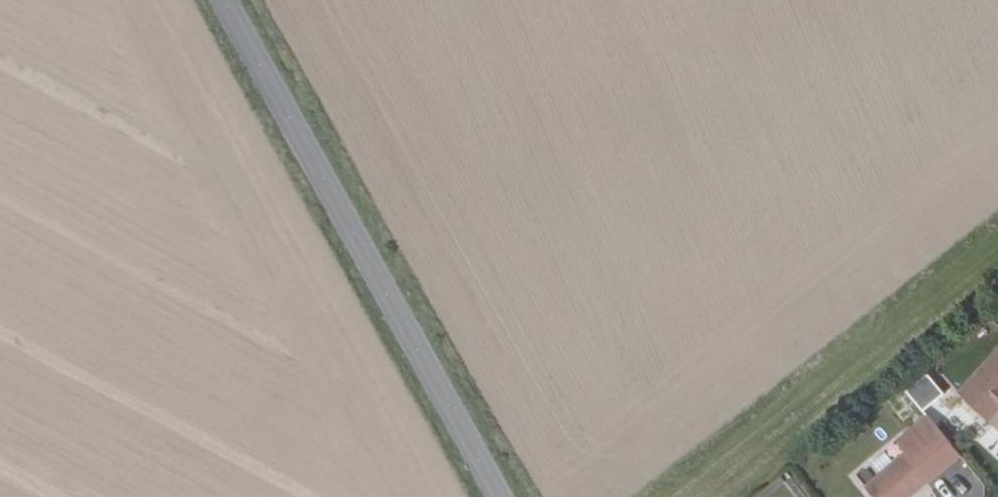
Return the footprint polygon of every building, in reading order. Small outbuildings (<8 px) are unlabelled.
[(955,394),(992,425),(977,442),(997,460),(997,344),(997,343),(955,394)] [(919,411),(944,398),(931,373),(906,387),(919,411)] [(876,482),(888,496),(909,496),(960,456),(939,430),(876,482)] [(876,482),(868,489),(874,496),(888,496),(876,482)]
